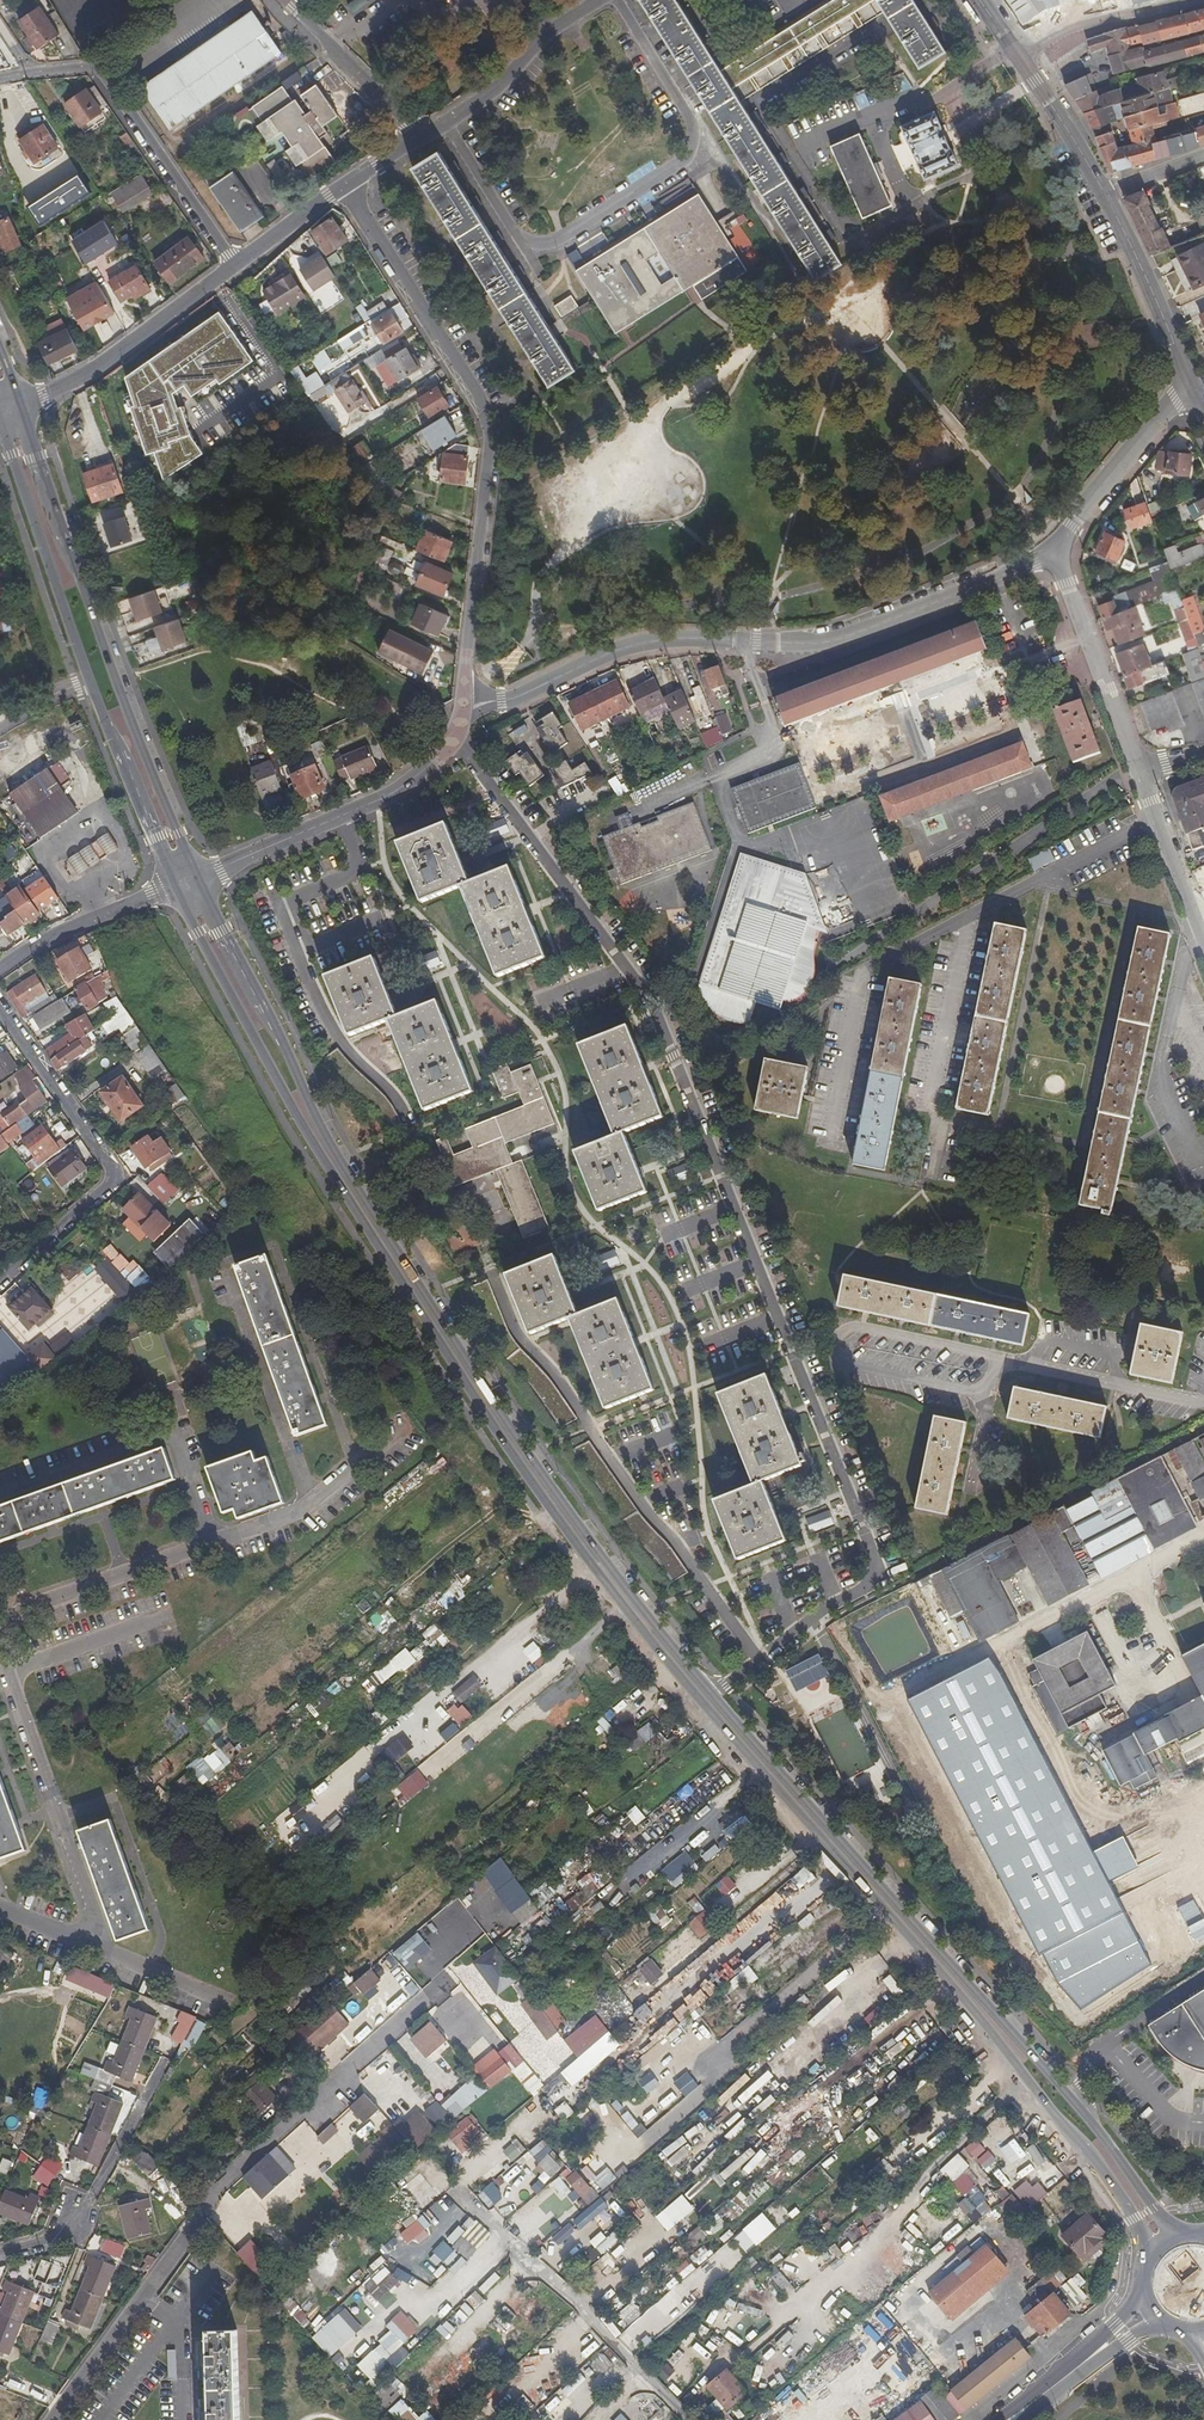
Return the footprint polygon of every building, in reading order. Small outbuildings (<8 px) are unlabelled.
[(817,279),(842,264),(808,208),(741,99),(748,95),(729,65),(722,69),(680,0),(645,0),(817,279)] [(887,10),(881,0),(836,0),(735,61),(729,65),(748,95),(752,92),(887,10)] [(887,10),(923,67),(948,51),(917,0),(881,0),(887,10)] [(1047,8),(1073,0),(1008,0),(1024,23),(1047,8)] [(40,48),(61,34),(40,5),(20,19),(31,34),(37,43),(40,48)] [(279,50),(272,40),(251,10),(228,26),(244,48),(169,101),(153,78),(139,87),(167,128),(273,55),(279,50)] [(1191,34),(1203,31),(1203,29),(1199,11),(1186,14),(1191,34)] [(1155,22),(1161,42),(1191,34),(1186,14),(1155,22)] [(1146,45),(1146,47),(1161,42),(1155,22),(1141,26),(1146,45)] [(169,101),(244,48),(228,26),(153,78),(169,101)] [(1123,50),(1132,46),(1134,49),(1146,45),(1141,26),(1117,32),(1123,50)] [(1123,50),(1117,32),(1113,33),(1100,37),(1088,41),(1092,52),(1108,46),(1111,55),(1123,51),(1123,50)] [(24,39),(30,48),(37,43),(31,34),(24,39)] [(1147,53),(1151,66),(1203,51),(1203,37),(1147,53)] [(1135,68),(1148,66),(1151,66),(1147,53),(1147,49),(1134,52),(1134,49),(1132,46),(1123,50),(1123,51),(1111,55),(1117,72),(1135,68)] [(1127,99),(1172,87),(1183,84),(1180,76),(1167,80),(1164,70),(1148,76),(1146,69),(1139,72),(1142,81),(1137,79),(1135,85),(1123,89),(1127,99)] [(1076,100),(1097,89),(1092,79),(1088,80),(1085,76),(1066,86),(1076,100)] [(1086,115),(1110,104),(1121,101),(1127,99),(1123,89),(1121,81),(1113,84),(1115,89),(1102,94),(1098,89),(1097,89),(1076,100),(1086,115)] [(282,128),(292,143),(288,145),(310,176),(335,160),(319,136),(328,130),(322,123),(338,113),(317,82),(301,93),(312,108),(306,112),(295,97),(293,99),(282,84),(253,103),(264,119),(259,121),(270,136),(282,128)] [(101,111),(110,106),(94,84),(87,88),(84,88),(64,102),(83,131),(105,117),(101,111)] [(1175,101),(1172,87),(1127,99),(1121,101),(1126,116),(1159,108),(1159,105),(1175,101)] [(863,92),(854,97),(860,109),(869,104),(863,92)] [(1183,101),(1185,111),(1203,106),(1203,95),(1183,101)] [(1130,129),(1167,120),(1182,116),(1178,102),(1166,106),(1168,112),(1161,114),(1159,108),(1126,116),(1130,129)] [(249,106),(259,121),(264,119),(253,103),(249,106)] [(1111,108),(1110,104),(1086,115),(1093,131),(1108,124),(1112,123),(1108,110),(1111,108)] [(1168,112),(1166,106),(1159,108),(1161,114),(1168,112)] [(902,123),(926,177),(959,162),(935,109),(902,123)] [(1167,123),(1167,120),(1130,129),(1135,143),(1156,138),(1153,127),(1167,123)] [(266,139),(270,136),(259,121),(255,124),(266,139)] [(35,160),(58,146),(44,123),(21,137),(35,160)] [(1112,133),(1108,124),(1093,131),(1097,139),(1112,133)] [(1201,147),(1203,145),(1203,128),(1195,130),(1195,132),(1201,147)] [(125,143),(132,139),(127,131),(120,135),(125,143)] [(864,215),(892,202),(860,131),(831,144),(864,215)] [(1201,147),(1195,132),(1190,134),(1167,139),(1172,156),(1201,147)] [(1112,133),(1097,139),(1102,148),(1117,142),(1112,133)] [(1156,138),(1135,143),(1127,145),(1134,167),(1157,160),(1153,142),(1157,141),(1156,138)] [(1153,142),(1157,160),(1172,156),(1167,139),(1157,141),(1153,142)] [(1102,148),(1113,173),(1134,167),(1127,145),(1119,147),(1117,142),(1102,148)] [(305,179),(310,176),(288,145),(284,149),(305,179)] [(504,313),(548,385),(574,370),(530,298),(439,151),(420,163),(418,159),(412,163),(415,169),(504,313)] [(281,157),(267,164),(279,186),(293,179),(281,157)] [(147,184),(136,164),(106,182),(118,202),(147,184)] [(241,231),(265,213),(234,169),(220,178),(210,165),(199,173),(241,231)] [(1126,199),(1154,255),(1172,249),(1163,228),(1161,229),(1150,205),(1152,204),(1148,196),(1153,194),(1151,189),(1126,199)] [(700,194),(576,270),(592,297),(614,333),(692,286),(738,258),(700,194)] [(1203,224),(1203,205),(1194,209),(1201,225),(1203,224)] [(741,232),(738,225),(749,220),(746,213),(738,216),(736,212),(722,218),(731,236),(741,232)] [(347,236),(331,214),(312,228),(327,250),(347,236)] [(0,220),(0,251),(16,245),(6,218),(0,220)] [(169,281),(202,257),(188,236),(154,260),(169,281)] [(1181,257),(1196,291),(1203,287),(1203,247),(1181,257)] [(313,287),(335,273),(322,251),(300,265),(313,287)] [(328,256),(333,266),(342,261),(337,252),(328,256)] [(738,258),(692,286),(701,300),(747,272),(738,258)] [(139,293),(148,287),(134,264),(108,280),(120,299),(137,289),(139,293)] [(264,288),(277,310),(305,293),(292,270),(264,288)] [(27,286),(39,281),(35,273),(23,279),(27,286)] [(115,312),(96,280),(67,298),(86,330),(115,312)] [(571,295),(554,304),(560,317),(578,308),(571,295)] [(268,298),(260,303),(267,314),(275,309),(268,298)] [(368,309),(372,316),(387,307),(383,300),(368,309)] [(152,448),(154,455),(159,467),(162,476),(180,464),(189,458),(202,449),(191,431),(175,387),(183,382),(191,393),(198,387),(215,376),(219,380),(227,375),(225,372),(241,361),(243,364),(254,357),(219,309),(211,314),(200,321),(189,329),(177,337),(171,341),(160,349),(147,357),(149,360),(141,366),(139,363),(124,374),(128,389),(124,390),(129,404),(132,414),(136,427),(138,432),(142,445),(144,451),(152,448)] [(402,327),(391,309),(372,321),(384,339),(402,327)] [(200,321),(211,314),(210,312),(199,320),(200,321)] [(333,364),(346,357),(342,348),(370,334),(366,325),(324,346),(333,364)] [(76,347),(65,326),(55,331),(37,340),(48,362),(66,353),(76,347)] [(177,337),(189,329),(187,327),(176,335),(177,337)] [(160,349),(171,341),(170,339),(159,347),(160,349)] [(417,365),(405,345),(385,357),(398,377),(417,365)] [(138,361),(139,363),(141,366),(149,360),(147,357),(146,356),(138,361)] [(225,372),(227,375),(228,377),(244,366),(243,364),(241,361),(225,372)] [(202,392),(219,380),(215,376),(198,387),(202,392)] [(358,390),(350,378),(332,388),(347,411),(367,399),(360,389),(358,390)] [(448,402),(437,384),(418,397),(428,414),(448,402)] [(454,434),(443,414),(422,427),(433,446),(454,434)] [(361,460),(374,452),(365,438),(353,446),(361,460)] [(468,444),(456,442),(444,449),(440,478),(463,481),(468,444)] [(1191,455),(1161,451),(1159,471),(1189,475),(1191,455)] [(112,463),(81,472),(91,500),(121,490),(112,463)] [(390,483),(375,492),(391,498),(396,485),(390,483)] [(1160,500),(1151,502),(1153,512),(1162,510),(1160,500)] [(1203,512),(1203,500),(1195,506),(1200,513),(1203,511),(1203,512)] [(1147,504),(1125,511),(1132,529),(1153,522),(1147,504)] [(125,513),(105,519),(112,544),(132,538),(125,513)] [(425,529),(417,549),(442,560),(450,539),(425,529)] [(1127,543),(1108,535),(1100,552),(1118,560),(1127,543)] [(1194,540),(1195,544),(1203,543),(1203,535),(1194,540)] [(375,543),(371,551),(387,558),(391,550),(375,543)] [(1169,563),(1173,574),(1181,570),(1180,568),(1203,557),(1203,554),(1201,547),(1176,559),(1171,549),(1165,552),(1169,563)] [(385,564),(387,558),(371,551),(368,557),(385,564)] [(1100,552),(1098,555),(1117,564),(1118,560),(1100,552)] [(1126,558),(1122,566),(1132,571),(1136,563),(1126,558)] [(407,561),(405,566),(445,584),(449,572),(424,561),(422,567),(407,561)] [(1100,605),(1104,618),(1134,607),(1163,597),(1179,591),(1173,574),(1169,563),(1150,569),(1155,583),(1113,599),(1114,601),(1100,605)] [(363,580),(367,569),(359,565),(356,577),(363,580)] [(441,594),(445,584),(405,566),(401,573),(410,577),(413,572),(419,574),(415,584),(441,594)] [(154,589),(129,596),(136,619),(161,612),(154,589)] [(1179,591),(1163,597),(1166,605),(1172,603),(1182,600),(1179,591)] [(1172,603),(1176,613),(1185,610),(1183,604),(1182,600),(1172,603)] [(1193,601),(1183,604),(1185,610),(1189,621),(1190,624),(1200,621),(1193,601)] [(420,602),(412,619),(437,632),(440,626),(443,628),(448,616),(420,602)] [(1134,607),(1104,618),(1109,630),(1114,628),(1120,645),(1145,636),(1134,607)] [(1176,613),(1180,624),(1181,624),(1189,621),(1185,610),(1176,613)] [(164,621),(139,629),(147,652),(171,644),(164,621)] [(1189,621),(1181,624),(1191,652),(1199,649),(1195,638),(1193,632),(1190,624),(1189,621)] [(1190,624),(1193,632),(1203,628),(1200,621),(1190,624)] [(979,622),(837,677),(795,693),(798,700),(781,710),(787,726),(902,681),(989,648),(979,622)] [(389,628),(379,651),(424,672),(433,649),(389,628)] [(1195,638),(1201,635),(1203,634),(1203,631),(1203,628),(1193,632),(1195,638)] [(1195,638),(1199,649),(1200,654),(1203,652),(1203,643),(1201,635),(1195,638)] [(1121,662),(1126,676),(1151,667),(1143,644),(1116,654),(1119,663),(1121,662)] [(1184,655),(1194,684),(1203,681),(1203,664),(1200,654),(1199,649),(1191,652),(1184,655)] [(1164,674),(1160,663),(1151,667),(1126,676),(1130,687),(1164,674)] [(731,693),(720,667),(706,673),(713,690),(721,687),(724,695),(731,693)] [(665,703),(664,701),(655,681),(630,693),(640,714),(665,703)] [(1194,684),(1193,685),(1203,715),(1203,681),(1194,684)] [(618,682),(595,693),(608,720),(631,709),(618,682)] [(444,700),(450,697),(452,684),(432,693),(444,700)] [(701,686),(694,689),(704,717),(711,714),(701,686)] [(776,700),(781,710),(798,700),(795,693),(793,694),(791,688),(780,692),(783,697),(776,700)] [(664,701),(665,703),(679,731),(696,723),(683,692),(664,701)] [(1185,728),(1172,692),(1142,703),(1152,732),(1167,727),(1170,734),(1185,728)] [(584,732),(608,720),(595,693),(570,705),(584,732)] [(1082,701),(1056,710),(1075,763),(1100,754),(1082,701)] [(552,752),(570,741),(553,713),(535,724),(552,752)] [(267,735),(258,714),(247,719),(256,740),(267,735)] [(725,714),(715,718),(719,728),(722,735),(739,728),(736,723),(730,726),(725,714)] [(247,719),(234,724),(243,745),(256,740),(247,719)] [(701,737),(707,748),(724,740),(722,735),(719,728),(701,737)] [(322,745),(320,739),(310,742),(312,749),(322,745)] [(1036,767),(1026,743),(884,797),(893,821),(1036,767)] [(342,757),(333,760),(341,778),(349,775),(350,777),(377,766),(367,744),(341,755),(342,757)] [(546,774),(522,748),(507,762),(531,788),(546,774)] [(270,761),(251,768),(261,795),(280,787),(270,761)] [(819,808),(802,764),(734,790),(751,834),(819,808)] [(76,811),(46,766),(8,790),(40,835),(76,811)] [(324,789),(315,766),(292,775),(294,781),(288,784),(294,800),(324,789)] [(1178,790),(1173,801),(1191,853),(1203,849),(1203,782),(1178,790)] [(715,849),(697,804),(604,838),(621,884),(715,849)] [(620,829),(635,824),(630,812),(616,817),(620,829)] [(504,818),(489,826),(495,839),(511,831),(504,818)] [(462,885),(470,881),(447,822),(397,840),(421,901),(462,885)] [(108,832),(68,861),(79,877),(119,848),(108,832)] [(1029,858),(1034,870),(1056,861),(1050,848),(1029,858)] [(701,983),(783,1012),(813,926),(776,913),(791,868),(745,853),(701,983)] [(470,881),(462,885),(497,975),(545,957),(510,866),(470,881)] [(38,880),(44,876),(40,870),(35,874),(38,880)] [(39,909),(58,897),(44,876),(38,880),(25,888),(39,909)] [(20,885),(5,895),(23,921),(37,911),(20,885)] [(23,921),(5,895),(0,898),(0,927),(2,930),(5,934),(24,922),(23,921)] [(1031,932),(1001,926),(960,1110),(989,1116),(1031,932)] [(78,940),(89,956),(94,952),(87,941),(94,934),(94,932),(78,940)] [(71,980),(96,966),(89,956),(78,940),(77,939),(53,950),(71,980)] [(1117,1048),(1082,1205),(1113,1212),(1171,951),(1141,944),(1117,1048)] [(418,958),(423,972),(442,964),(437,951),(418,958)] [(389,1018),(397,1015),(373,955),(325,975),(349,1034),(389,1018)] [(74,986),(76,991),(96,978),(93,974),(74,986)] [(99,983),(105,979),(102,974),(96,978),(76,991),(80,996),(76,997),(80,1004),(84,1002),(88,1009),(107,997),(103,990),(105,987),(104,984),(101,986),(99,983)] [(10,993),(19,1010),(29,1004),(47,993),(37,977),(10,993)] [(926,987),(895,981),(855,1164),(886,1171),(926,987)] [(34,1012),(35,1016),(60,1000),(57,995),(32,1010),(34,1012)] [(112,999),(121,1011),(126,1008),(117,996),(112,999)] [(35,1016),(42,1028),(73,1009),(65,997),(60,1000),(35,1016)] [(397,1015),(389,1018),(424,1109),(473,1091),(437,1000),(397,1015)] [(24,1018),(34,1012),(32,1010),(29,1004),(19,1010),(24,1018)] [(125,1017),(130,1014),(126,1008),(121,1011),(125,1017)] [(615,1135),(623,1132),(663,1116),(628,1026),(579,1045),(615,1135)] [(72,1033),(79,1042),(84,1038),(78,1029),(72,1033)] [(58,1044),(64,1053),(79,1042),(72,1033),(58,1044)] [(79,1042),(84,1049),(93,1042),(88,1035),(84,1038),(79,1042)] [(129,1045),(138,1051),(150,1042),(145,1035),(129,1045)] [(64,1053),(54,1060),(60,1069),(85,1050),(84,1049),(79,1042),(64,1053)] [(150,1072),(164,1063),(150,1042),(138,1051),(136,1052),(150,1072)] [(47,1051),(53,1060),(54,1060),(64,1053),(58,1044),(47,1051)] [(0,1058),(0,1078),(2,1081),(19,1069),(7,1053),(0,1058)] [(811,1069),(770,1060),(759,1110),(799,1119),(811,1069)] [(452,1154),(445,1135),(436,1139),(455,1187),(497,1170),(523,1238),(550,1228),(524,1159),(514,1163),(506,1143),(555,1124),(532,1064),(512,1072),(525,1104),(464,1128),(471,1146),(452,1154)] [(24,1087),(34,1080),(37,1078),(32,1070),(19,1079),(24,1087)] [(175,1102),(186,1095),(172,1074),(161,1082),(175,1102)] [(124,1078),(103,1092),(123,1121),(143,1106),(124,1078)] [(24,1107),(29,1114),(48,1100),(34,1080),(24,1087),(33,1099),(23,1106),(24,1107)] [(30,1115),(29,1114),(24,1107),(0,1124),(0,1125),(4,1128),(7,1132),(25,1119),(30,1115)] [(3,1134),(21,1155),(25,1152),(14,1137),(30,1126),(25,1119),(7,1132),(3,1134)] [(42,1164),(73,1142),(68,1136),(57,1144),(44,1126),(24,1141),(42,1164)] [(623,1132),(615,1135),(575,1151),(599,1210),(647,1192),(623,1132)] [(150,1166),(161,1157),(172,1150),(164,1138),(155,1144),(150,1136),(133,1148),(146,1168),(150,1166)] [(74,1150),(50,1167),(63,1185),(87,1167),(74,1150)] [(164,1162),(161,1157),(150,1166),(153,1170),(164,1162)] [(34,1158),(26,1162),(31,1171),(39,1167),(34,1158)] [(688,1163),(668,1171),(673,1184),(693,1176),(688,1163)] [(166,1202),(179,1190),(162,1172),(147,1185),(166,1202)] [(172,1221),(140,1191),(125,1208),(157,1238),(172,1221)] [(443,1233),(451,1254),(476,1245),(469,1224),(443,1233)] [(186,1255),(204,1239),(189,1225),(173,1243),(186,1255)] [(730,1246),(718,1249),(721,1262),(733,1260),(730,1246)] [(597,1257),(603,1271),(621,1262),(614,1249),(597,1257)] [(270,1255),(237,1267),(297,1436),(329,1425),(270,1255)] [(570,1318),(578,1314),(555,1256),(506,1275),(529,1334),(570,1318)] [(95,1270),(124,1302),(137,1290),(109,1258),(95,1270)] [(846,1276),(839,1306),(1023,1344),(1029,1314),(1002,1308),(846,1276)] [(478,1294),(490,1288),(486,1281),(474,1287),(478,1294)] [(11,1306),(34,1287),(31,1284),(8,1303),(11,1306)] [(34,1287),(11,1306),(30,1330),(53,1310),(34,1287)] [(578,1314),(570,1318),(606,1409),(654,1390),(618,1299),(578,1314)] [(1184,1334),(1143,1325),(1133,1374),(1173,1384),(1184,1334)] [(41,1372),(58,1359),(44,1343),(28,1356),(41,1372)] [(753,1485),(762,1482),(802,1466),(766,1376),(717,1395),(753,1485)] [(1107,1407),(1015,1388),(1008,1419),(1101,1439),(1107,1407)] [(967,1423),(937,1416),(917,1509),(948,1515),(967,1423)] [(1199,1500),(1190,1505),(1199,1523),(1203,1520),(1203,1454),(1196,1438),(1190,1441),(1173,1450),(1199,1500)] [(0,1507),(0,1543),(176,1480),(165,1449),(0,1507)] [(253,1452),(208,1469),(224,1514),(235,1510),(239,1519),(284,1502),(269,1458),(257,1462),(253,1452)] [(1100,1579),(1197,1529),(1160,1457),(1049,1515),(1050,1517),(1060,1535),(1064,1533),(1069,1544),(1079,1539),(1100,1579)] [(762,1482),(753,1485),(713,1501),(737,1561),(786,1542),(762,1482)] [(806,1519),(812,1534),(835,1524),(829,1510),(806,1519)] [(1016,1623),(996,1582),(1025,1567),(1046,1607),(1086,1587),(1060,1535),(1050,1517),(1008,1539),(1007,1537),(928,1581),(947,1616),(960,1610),(977,1643),(1016,1623)] [(383,1607),(369,1619),(383,1634),(397,1622),(383,1607)] [(406,1647),(373,1674),(384,1686),(433,1647),(436,1650),(449,1640),(435,1623),(421,1634),(426,1640),(410,1652),(406,1647)] [(1114,1688),(1086,1633),(1032,1661),(1036,1670),(1026,1675),(1033,1686),(1031,1688),(1058,1736),(1087,1720),(1094,1733),(1107,1726),(1100,1713),(1105,1710),(1098,1696),(1114,1688)] [(523,1648),(530,1663),(544,1657),(537,1642),(523,1648)] [(1182,1656),(1203,1696),(1203,1697),(1203,1644),(1182,1656)] [(1083,2007),(1151,1966),(1111,1885),(1142,1869),(1126,1835),(1096,1851),(990,1658),(911,1702),(1040,1955),(1043,1955),(1058,1983),(1083,2007)] [(617,1666),(611,1672),(619,1680),(625,1675),(617,1666)] [(460,1703),(484,1689),(477,1676),(453,1690),(460,1703)] [(323,1687),(334,1699),(344,1690),(333,1678),(323,1687)] [(306,1706),(316,1717),(334,1702),(325,1690),(306,1706)] [(1181,1741),(1203,1729),(1203,1697),(1203,1696),(1167,1714),(1169,1717),(1181,1741)] [(457,1721),(462,1727),(474,1718),(461,1700),(433,1722),(442,1733),(457,1721)] [(197,1720),(213,1738),(225,1728),(209,1709),(197,1720)] [(381,1709),(371,1714),(378,1726),(387,1721),(381,1709)] [(603,1717),(598,1721),(609,1733),(614,1728),(603,1717)] [(1181,1741),(1169,1717),(1102,1751),(1120,1787),(1132,1781),(1136,1789),(1159,1777),(1155,1769),(1161,1766),(1153,1751),(1169,1743),(1171,1747),(1181,1741)] [(230,1734),(217,1740),(221,1748),(234,1743),(230,1734)] [(220,1749),(207,1759),(203,1755),(187,1768),(202,1786),(231,1762),(220,1749)] [(397,1785),(409,1801),(430,1785),(417,1769),(397,1785)] [(187,1773),(177,1784),(190,1797),(200,1786),(187,1773)] [(26,1850),(0,1777),(0,1859),(26,1850)] [(486,1784),(476,1791),(486,1805),(495,1798),(486,1784)] [(309,1813),(317,1806),(322,1810),(336,1798),(324,1785),(306,1801),(310,1805),(306,1809),(309,1813)] [(637,1826),(646,1817),(637,1808),(628,1817),(637,1826)] [(603,1813),(595,1818),(600,1828),(609,1823),(603,1813)] [(328,1835),(344,1822),(338,1815),(322,1828),(328,1835)] [(747,1815),(725,1831),(731,1841),(754,1825),(747,1815)] [(110,1820),(78,1831),(118,1941),(150,1929),(110,1820)] [(723,1867),(737,1855),(731,1848),(717,1860),(723,1867)] [(646,1876),(661,1867),(652,1852),(636,1862),(646,1876)] [(676,1861),(683,1869),(692,1862),(685,1854),(676,1861)] [(502,1858),(483,1872),(499,1892),(518,1878),(502,1858)] [(674,1861),(662,1872),(677,1888),(688,1877),(674,1861)] [(723,1898),(737,1886),(728,1875),(702,1898),(707,1904),(719,1893),(723,1898)] [(604,1886),(594,1876),(563,1904),(572,1914),(604,1886)] [(735,1909),(747,1900),(737,1887),(725,1897),(735,1909)] [(607,1893),(601,1898),(613,1912),(619,1908),(607,1893)] [(695,1898),(688,1905),(698,1913),(704,1906),(695,1898)] [(461,1899),(431,1916),(440,1931),(470,1913),(461,1899)] [(527,1900),(512,1912),(523,1926),(538,1914),(527,1900)] [(602,1902),(591,1908),(596,1917),(607,1910),(602,1902)] [(660,1906),(649,1916),(661,1931),(673,1920),(660,1906)] [(708,1909),(690,1924),(702,1939),(720,1924),(708,1909)] [(392,1954),(407,1973),(425,1959),(417,1950),(427,1942),(419,1932),(392,1954)] [(745,1981),(750,1986),(788,1951),(778,1940),(730,1984),(736,1990),(745,1981)] [(473,1963),(497,1995),(519,1978),(508,1964),(495,1947),(473,1963)] [(0,1949),(0,1983),(12,1954),(0,1949)] [(652,1986),(666,1977),(653,1959),(639,1969),(652,1986)] [(359,2000),(383,1981),(373,1968),(349,1988),(359,2000)] [(112,1998),(117,1985),(88,1972),(83,1985),(112,1998)] [(893,1974),(885,1979),(895,1998),(904,1994),(893,1974)] [(524,1998),(531,1993),(523,1984),(521,1980),(515,1986),(521,1992),(520,1993),(524,1998)] [(844,1999),(849,2004),(867,1985),(862,1980),(844,1999)] [(1182,2005),(1203,2039),(1203,1990),(1182,2005)] [(1182,2005),(1148,2026),(1163,2049),(1175,2058),(1185,2065),(1199,2070),(1203,2071),(1203,2039),(1182,2005)] [(320,2038),(343,2018),(334,2006),(310,2027),(320,2038)] [(874,2027),(884,2011),(876,2006),(866,2022),(874,2027)] [(123,2041),(144,2049),(157,2019),(128,2007),(124,2017),(131,2020),(123,2041)] [(479,2012),(464,2022),(476,2039),(491,2028),(479,2012)] [(351,2027),(343,2018),(320,2038),(306,2051),(309,2054),(332,2033),(337,2039),(351,2027)] [(186,2041),(195,2045),(207,2024),(198,2019),(186,2041)] [(431,2055),(447,2041),(431,2022),(414,2036),(431,2055)] [(174,2039),(182,2044),(191,2028),(182,2024),(174,2039)] [(320,2038),(310,2027),(296,2039),(306,2051),(320,2038)] [(713,2030),(705,2034),(711,2047),(719,2044),(713,2030)] [(313,2060),(337,2039),(332,2033),(309,2054),(313,2060)] [(431,2055),(414,2036),(411,2039),(428,2058),(431,2055)] [(299,2046),(294,2039),(283,2049),(289,2056),(299,2046)] [(131,2082),(144,2049),(123,2041),(114,2064),(107,2061),(104,2071),(116,2075),(131,2082)] [(758,2070),(772,2085),(802,2057),(788,2042),(758,2070)] [(500,2052),(513,2069),(524,2060),(510,2044),(500,2052)] [(478,2075),(489,2088),(511,2071),(495,2050),(488,2055),(494,2062),(478,2075)] [(473,2068),(478,2075),(494,2062),(488,2055),(473,2068)] [(95,2079),(112,2085),(116,2075),(104,2071),(99,2068),(95,2079)] [(648,2093),(661,2084),(651,2071),(638,2080),(648,2093)] [(685,2097),(700,2086),(688,2071),(674,2083),(685,2097)] [(444,2104),(455,2116),(489,2088),(475,2072),(472,2075),(474,2077),(444,2104)] [(268,2086),(256,2073),(239,2089),(251,2101),(268,2086)] [(107,2097),(112,2085),(95,2079),(90,2091),(95,2093),(107,2097)] [(423,2096),(431,2090),(422,2080),(414,2087),(423,2096)] [(280,2100),(268,2086),(251,2101),(263,2115),(280,2100)] [(51,2095),(42,2091),(37,2105),(45,2109),(51,2095)] [(352,2106),(368,2121),(381,2107),(366,2092),(352,2106)] [(91,2126),(111,2135),(123,2103),(107,2097),(95,2093),(92,2103),(99,2105),(91,2126)] [(430,2107),(445,2124),(455,2116),(439,2099),(430,2107)] [(421,2143),(442,2126),(423,2107),(410,2119),(403,2125),(421,2143)] [(556,2109),(545,2119),(556,2130),(566,2120),(556,2109)] [(318,2136),(335,2159),(368,2135),(371,2139),(391,2124),(382,2112),(364,2126),(353,2111),(318,2136)] [(632,2129),(639,2124),(629,2111),(622,2117),(632,2129)] [(403,2125),(410,2119),(405,2113),(398,2119),(403,2125)] [(583,2120),(590,2128),(598,2121),(591,2113),(583,2120)] [(477,2129),(468,2117),(448,2134),(458,2145),(477,2129)] [(918,2135),(929,2149),(943,2137),(932,2124),(918,2135)] [(100,2166),(111,2135),(91,2126),(82,2149),(76,2147),(72,2156),(100,2166)] [(870,2145),(879,2139),(873,2130),(864,2135),(870,2145)] [(513,2162),(527,2150),(518,2139),(503,2151),(513,2162)] [(1020,2155),(1025,2151),(1016,2139),(1011,2143),(1020,2155)] [(965,2151),(986,2171),(997,2159),(975,2140),(965,2151)] [(539,2144),(530,2153),(542,2164),(539,2167),(552,2180),(564,2167),(539,2144)] [(1035,2144),(1026,2150),(1042,2173),(1050,2167),(1035,2144)] [(691,2158),(695,2162),(710,2149),(706,2145),(691,2158)] [(669,2159),(674,2165),(691,2152),(686,2146),(669,2159)] [(155,2184),(167,2174),(150,2155),(140,2149),(131,2157),(155,2184)] [(957,2222),(965,2232),(995,2208),(965,2171),(974,2163),(963,2151),(941,2168),(966,2199),(959,2205),(966,2214),(957,2222)] [(45,2166),(59,2177),(65,2169),(52,2157),(45,2166)] [(0,2167),(0,2172),(8,2175),(13,2162),(3,2158),(0,2167)] [(258,2200),(275,2184),(271,2178),(280,2172),(270,2159),(261,2166),(260,2165),(251,2172),(253,2173),(243,2180),(253,2192),(252,2193),(258,2200)] [(500,2189),(528,2167),(522,2160),(494,2182),(500,2189)] [(51,2186),(59,2177),(45,2166),(36,2178),(43,2185),(46,2181),(51,2186)] [(571,2166),(555,2180),(582,2210),(598,2196),(571,2166)] [(603,2191),(618,2178),(608,2167),(594,2179),(603,2191)] [(1005,2187),(1011,2182),(999,2168),(993,2173),(1005,2187)] [(275,2184),(284,2176),(280,2172),(271,2178),(275,2184)] [(1060,2173),(1045,2183),(1049,2189),(1064,2179),(1060,2173)] [(287,2179),(284,2176),(275,2184),(277,2186),(287,2179)] [(1049,2193),(1039,2182),(1033,2187),(1026,2180),(1014,2192),(1031,2210),(1049,2193)] [(734,2225),(769,2187),(762,2181),(748,2196),(741,2190),(720,2213),(734,2225)] [(478,2195),(491,2209),(505,2196),(492,2182),(478,2195)] [(277,2186),(275,2184),(258,2200),(259,2201),(277,2186)] [(337,2203),(350,2191),(344,2185),(331,2197),(337,2203)] [(536,2198),(548,2212),(563,2198),(551,2185),(536,2198)] [(8,2191),(5,2198),(0,2210),(0,2213),(30,2226),(41,2199),(31,2195),(29,2200),(8,2191)] [(414,2249),(458,2208),(446,2194),(419,2219),(416,2216),(398,2232),(414,2249)] [(656,2217),(668,2232),(696,2210),(684,2195),(656,2217)] [(1013,2195),(999,2204),(1010,2219),(1023,2210),(1013,2195)] [(149,2197),(120,2205),(129,2239),(152,2233),(147,2210),(152,2208),(149,2197)] [(609,2207),(602,2199),(573,2223),(581,2231),(609,2207)] [(765,2211),(774,2224),(787,2214),(779,2202),(765,2211)] [(904,2223),(923,2245),(934,2235),(915,2213),(904,2223)] [(1090,2213),(1064,2235),(1085,2261),(1111,2239),(1090,2213)] [(448,2241),(467,2258),(490,2233),(471,2215),(448,2241)] [(764,2215),(735,2239),(747,2254),(775,2230),(764,2215)] [(721,2216),(686,2233),(692,2245),(727,2229),(721,2216)] [(554,2224),(541,2235),(546,2241),(560,2230),(554,2224)] [(590,2240),(595,2248),(587,2253),(592,2261),(622,2241),(616,2231),(605,2238),(602,2233),(590,2240)] [(121,2258),(126,2246),(107,2238),(102,2249),(121,2258)] [(963,2265),(984,2246),(978,2239),(957,2258),(963,2265)] [(249,2240),(236,2255),(261,2278),(274,2263),(249,2240)] [(434,2251),(448,2266),(459,2256),(445,2241),(434,2251)] [(1009,2267),(989,2243),(932,2291),(951,2315),(1009,2267)] [(692,2258),(701,2266),(713,2253),(704,2245),(692,2258)] [(82,2289),(104,2298),(117,2266),(89,2255),(82,2273),(88,2276),(82,2289)] [(610,2255),(601,2262),(609,2272),(618,2265),(610,2255)] [(687,2261),(674,2273),(677,2276),(666,2287),(676,2297),(671,2301),(683,2313),(695,2301),(683,2289),(692,2279),(688,2275),(695,2269),(687,2261)] [(788,2293),(802,2280),(784,2261),(770,2274),(788,2293)] [(53,2266),(45,2263),(38,2278),(41,2279),(39,2284),(44,2287),(53,2266)] [(363,2286),(378,2303),(401,2283),(385,2266),(363,2286)] [(1043,2280),(1053,2292),(1062,2284),(1051,2272),(1043,2280)] [(1,2313),(23,2322),(35,2291),(8,2281),(0,2300),(5,2303),(1,2313)] [(91,2329),(104,2298),(82,2289),(74,2311),(68,2309),(64,2319),(91,2329)] [(373,2307),(378,2300),(364,2289),(359,2296),(373,2307)] [(1047,2333),(1071,2314),(1055,2294),(1026,2317),(1035,2328),(1040,2324),(1047,2333)] [(310,2325),(336,2353),(372,2320),(353,2300),(328,2323),(321,2315),(310,2325)] [(632,2302),(618,2316),(628,2327),(643,2314),(632,2302)] [(456,2314),(465,2322),(475,2311),(466,2303),(456,2314)] [(743,2303),(740,2309),(756,2317),(759,2311),(743,2303)] [(290,2313),(306,2328),(313,2321),(297,2306),(290,2313)] [(429,2333),(442,2320),(430,2307),(417,2320),(429,2333)] [(357,2365),(377,2386),(411,2354),(403,2346),(420,2330),(402,2311),(386,2326),(392,2332),(357,2365)] [(1,2313),(0,2317),(0,2349),(11,2354),(23,2322),(1,2313)] [(501,2314),(495,2320),(505,2331),(511,2325),(501,2314)] [(44,2329),(41,2338),(52,2343),(60,2324),(48,2319),(44,2329)] [(448,2320),(437,2329),(446,2339),(456,2330),(448,2320)] [(209,2329),(211,2419),(240,2419),(238,2329),(209,2329)] [(808,2337),(793,2349),(804,2363),(819,2350),(808,2337)] [(1031,2357),(1025,2351),(1018,2341),(954,2392),(968,2408),(1031,2357)] [(678,2351),(670,2361),(675,2366),(684,2356),(678,2351)] [(669,2380),(675,2372),(667,2366),(661,2373),(669,2380)] [(728,2370),(710,2386),(728,2406),(745,2392),(728,2370)] [(556,2372),(544,2384),(551,2392),(564,2380),(556,2372)] [(572,2391),(586,2378),(581,2373),(567,2386),(572,2391)] [(545,2388),(533,2396),(538,2404),(551,2395),(545,2388)] [(968,2408),(954,2392),(945,2399),(936,2388),(921,2400),(919,2402),(920,2404),(933,2419),(954,2419),(968,2408)] [(545,2404),(550,2411),(567,2399),(562,2392),(545,2404)] [(429,2411),(421,2418),(404,2399),(389,2412),(396,2419),(437,2419),(429,2411)] [(920,2404),(897,2419),(933,2419),(920,2404)]
